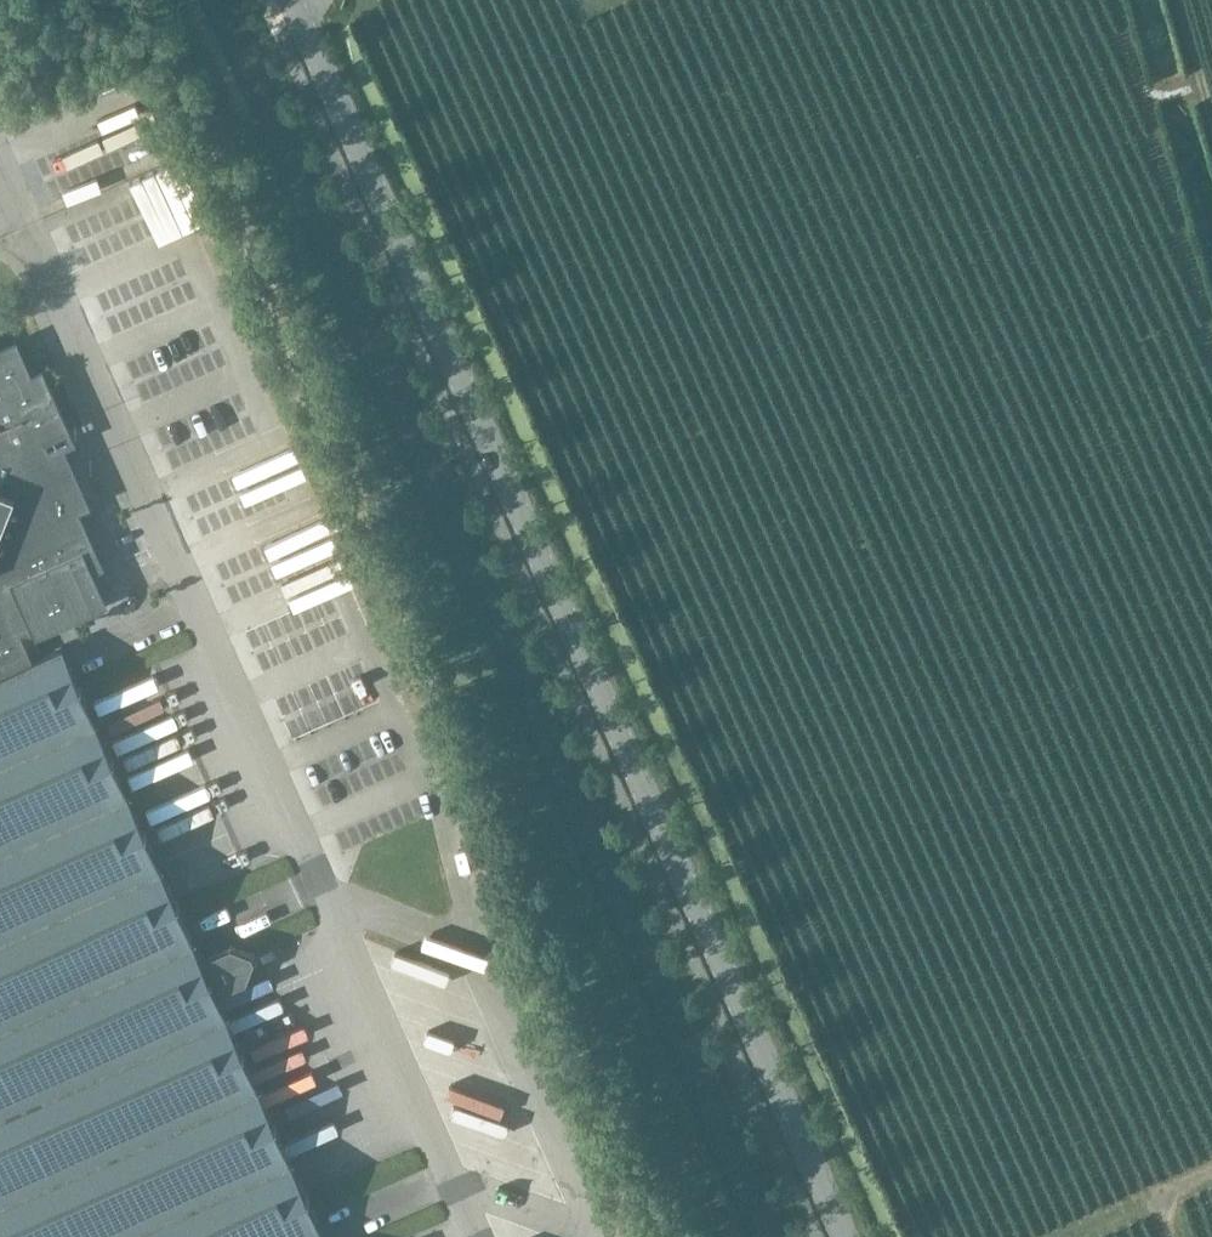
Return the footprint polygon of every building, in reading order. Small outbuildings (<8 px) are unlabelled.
[(216,992),(245,979),(254,958),(256,957),(252,950),(250,951),(229,943),(200,956),(199,956),(62,645),(42,654),(33,634),(103,603),(88,570),(99,565),(75,509),(86,504),(69,466),(54,472),(41,443),(69,430),(43,371),(29,377),(14,344),(0,350),(0,1236),(324,1236),(216,992)]
